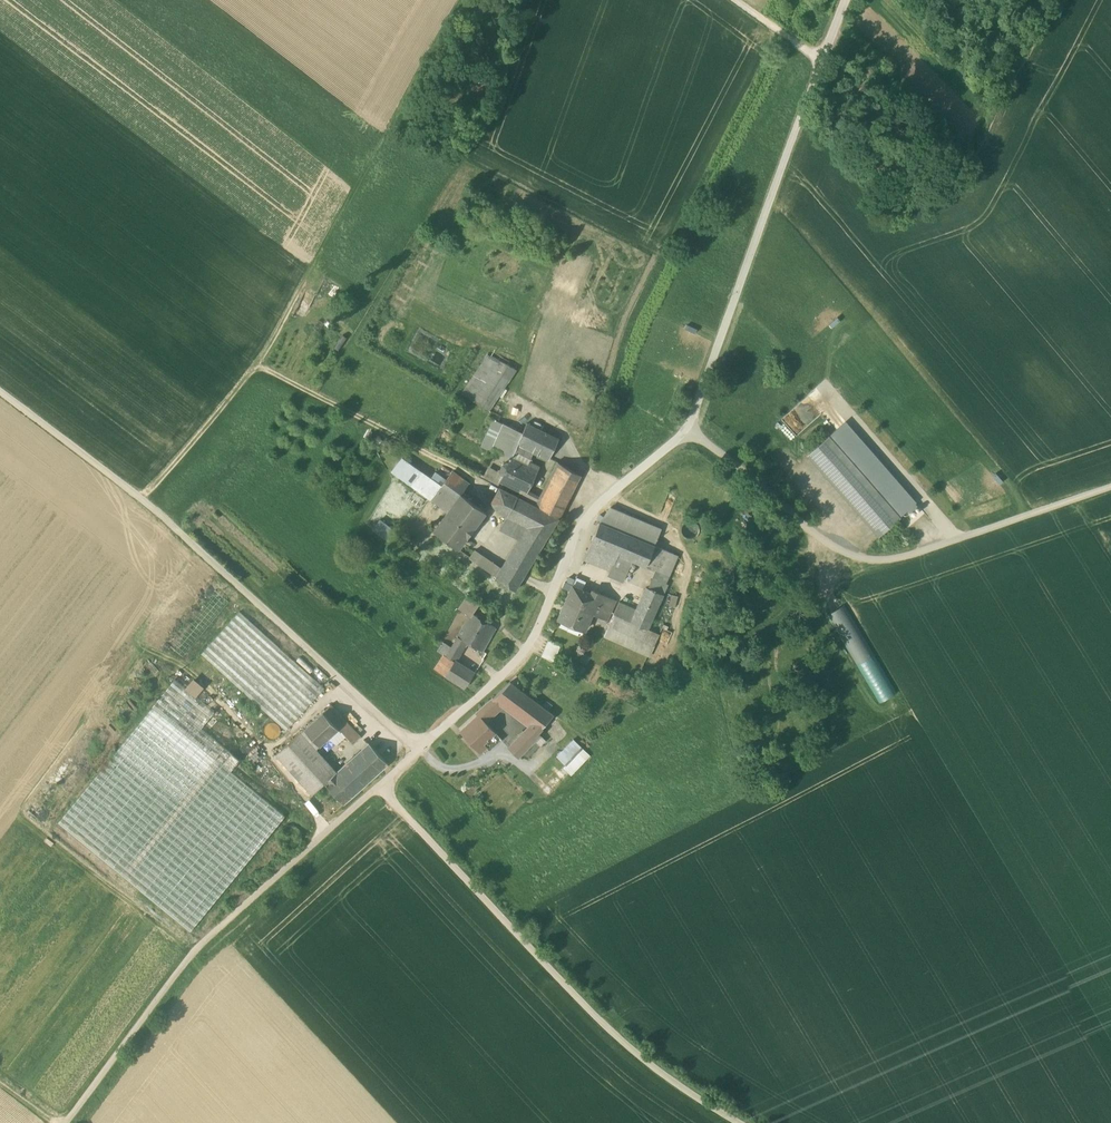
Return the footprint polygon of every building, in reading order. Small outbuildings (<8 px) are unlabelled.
[(493,352),(491,357),(515,369),(518,365),(493,352)] [(488,355),(462,394),(488,410),(515,369),(491,357),(488,355)] [(520,366),(518,365),(515,369),(488,410),(489,411),(520,366)] [(488,449),(493,450),(505,425),(493,420),(481,446),(487,450),(488,449)] [(845,422),(828,437),(899,517),(915,502),(845,422)] [(535,451),(549,459),(550,458),(549,458),(558,440),(559,439),(558,439),(527,424),(526,424),(522,433),(506,425),(505,425),(493,450),(509,457),(510,458),(511,457),(512,458),(518,444),(535,451)] [(808,455),(878,535),(899,517),(828,437),(808,455)] [(518,444),(512,458),(528,465),(535,451),(518,444)] [(520,493),(524,495),(525,492),(538,467),(532,465),(531,467),(528,465),(512,458),(511,457),(510,458),(510,459),(507,464),(503,465),(500,471),(501,474),(502,475),(499,482),(500,483),(520,493)] [(392,472),(420,492),(431,479),(402,459),(392,472)] [(557,463),(538,499),(542,501),(551,484),(555,476),(561,465),(557,463)] [(561,465),(555,476),(574,487),(579,478),(577,475),(561,465)] [(499,486),(500,483),(499,482),(502,475),(501,474),(500,471),(498,470),(497,471),(489,467),(483,478),(499,486)] [(452,473),(446,481),(461,494),(469,483),(453,471),(452,472),(452,473)] [(435,473),(431,479),(420,492),(448,512),(461,494),(446,481),(435,473)] [(555,476),(551,484),(570,495),(574,487),(555,476)] [(559,518),(570,495),(551,484),(542,501),(538,499),(525,492),(524,495),(520,493),(518,496),(559,518)] [(521,539),(507,562),(525,574),(558,519),(499,488),(491,503),(499,512),(507,516),(528,527),(521,539)] [(425,500),(413,492),(407,500),(419,508),(425,500)] [(485,512),(461,494),(448,512),(446,514),(470,532),(485,512)] [(1010,496),(985,502),(987,511),(1012,505),(1010,496)] [(610,508),(599,523),(654,546),(661,530),(610,508)] [(433,531),(458,549),(470,532),(446,514),(433,531)] [(500,529),(521,539),(528,527),(507,516),(500,529)] [(396,532),(380,519),(371,530),(388,543),(396,532)] [(682,528),(681,531),(681,534),(682,536),(684,538),(687,540),(690,541),(693,540),(696,539),(698,536),(699,533),(699,530),(698,527),(696,524),(693,523),(691,522),(688,522),(685,524),(683,526),(682,528)] [(654,546),(599,523),(590,543),(606,550),(617,554),(632,561),(646,567),(654,546)] [(583,560),(599,566),(606,550),(590,543),(583,560)] [(664,550),(654,546),(646,567),(656,572),(665,575),(674,555),(664,550)] [(599,566),(610,570),(617,554),(606,550),(599,566)] [(469,558),(476,563),(482,556),(474,551),(469,558)] [(623,582),(632,561),(617,554),(610,570),(607,575),(623,582)] [(678,557),(674,555),(665,575),(669,577),(678,557)] [(482,556),(476,563),(497,578),(502,570),(482,556)] [(520,582),(525,574),(507,562),(502,570),(520,582)] [(514,591),(520,582),(502,570),(497,578),(514,591)] [(667,585),(669,577),(665,575),(656,572),(653,579),(667,585)] [(572,586),(582,590),(586,582),(576,578),(572,586)] [(666,588),(667,585),(653,579),(652,582),(666,588)] [(647,630),(666,588),(652,582),(649,589),(647,588),(637,611),(631,623),(631,624),(647,631),(647,630)] [(571,586),(565,602),(591,614),(593,614),(597,606),(602,595),(593,591),(591,595),(582,590),(572,586),(571,586)] [(592,625),(603,630),(615,601),(602,595),(597,606),(593,614),(596,616),(592,625)] [(458,610),(469,617),(471,614),(464,610),(471,601),(467,597),(458,610)] [(479,606),(471,601),(464,610),(471,614),(473,614),(479,606)] [(584,631),(591,614),(565,602),(557,619),(584,631)] [(827,611),(855,663),(873,654),(845,602),(827,611)] [(619,603),(614,615),(631,623),(637,611),(619,603)] [(201,655),(286,731),(324,689),(239,613),(201,655)] [(465,643),(482,652),(495,628),(487,623),(486,625),(476,620),(478,617),(473,614),(471,614),(469,617),(457,638),(465,643)] [(659,636),(647,630),(647,631),(631,624),(631,623),(614,615),(613,615),(604,636),(650,658),(659,636)] [(446,657),(454,662),(457,657),(465,643),(457,638),(451,648),(446,657)] [(541,657),(553,662),(561,645),(548,640),(541,657)] [(442,655),(446,657),(451,648),(442,642),(436,652),(442,655)] [(434,667),(436,669),(446,657),(442,655),(434,667)] [(436,669),(445,675),(454,662),(446,657),(436,669)] [(296,662),(309,674),(313,670),(300,658),(296,662)] [(474,674),(459,665),(454,662),(445,675),(465,688),(474,674)] [(585,668),(578,665),(575,672),(582,676),(585,668)] [(193,678),(185,688),(196,696),(204,686),(193,678)] [(175,680),(153,707),(191,739),(200,728),(201,728),(215,712),(196,696),(185,688),(175,680)] [(504,706),(522,720),(539,704),(510,682),(493,698),(504,706)] [(478,715),(485,722),(504,706),(493,698),(475,713),(477,715),(478,715)] [(508,747),(518,756),(533,740),(539,734),(537,732),(553,715),(539,704),(522,720),(529,725),(508,747)] [(331,705),(322,712),(338,729),(340,731),(341,731),(346,737),(353,744),(361,737),(331,705)] [(240,760),(201,728),(200,728),(191,739),(153,707),(57,824),(190,932),(285,816),(231,771),(240,760)] [(324,741),(338,729),(322,712),(304,730),(319,746),(324,741)] [(460,731),(480,753),(486,747),(489,751),(502,739),(485,722),(478,715),(477,715),(460,731)] [(275,740),(279,737),(280,733),(279,728),(276,725),(271,724),(266,725),(263,729),(263,734),(266,738),(270,741),(275,740)] [(338,729),(324,741),(333,750),(346,737),(341,731),(340,731),(338,729)] [(312,795),(324,783),(337,772),(316,749),(319,746),(304,730),(276,755),(312,795)] [(546,741),(539,734),(533,740),(540,747),(546,741)] [(562,767),(570,774),(589,755),(573,739),(556,756),(565,765),(562,767)] [(368,743),(337,772),(324,783),(343,805),(388,765),(369,743),(368,743)] [(471,784),(464,790),(470,797),(476,791),(471,784)]
